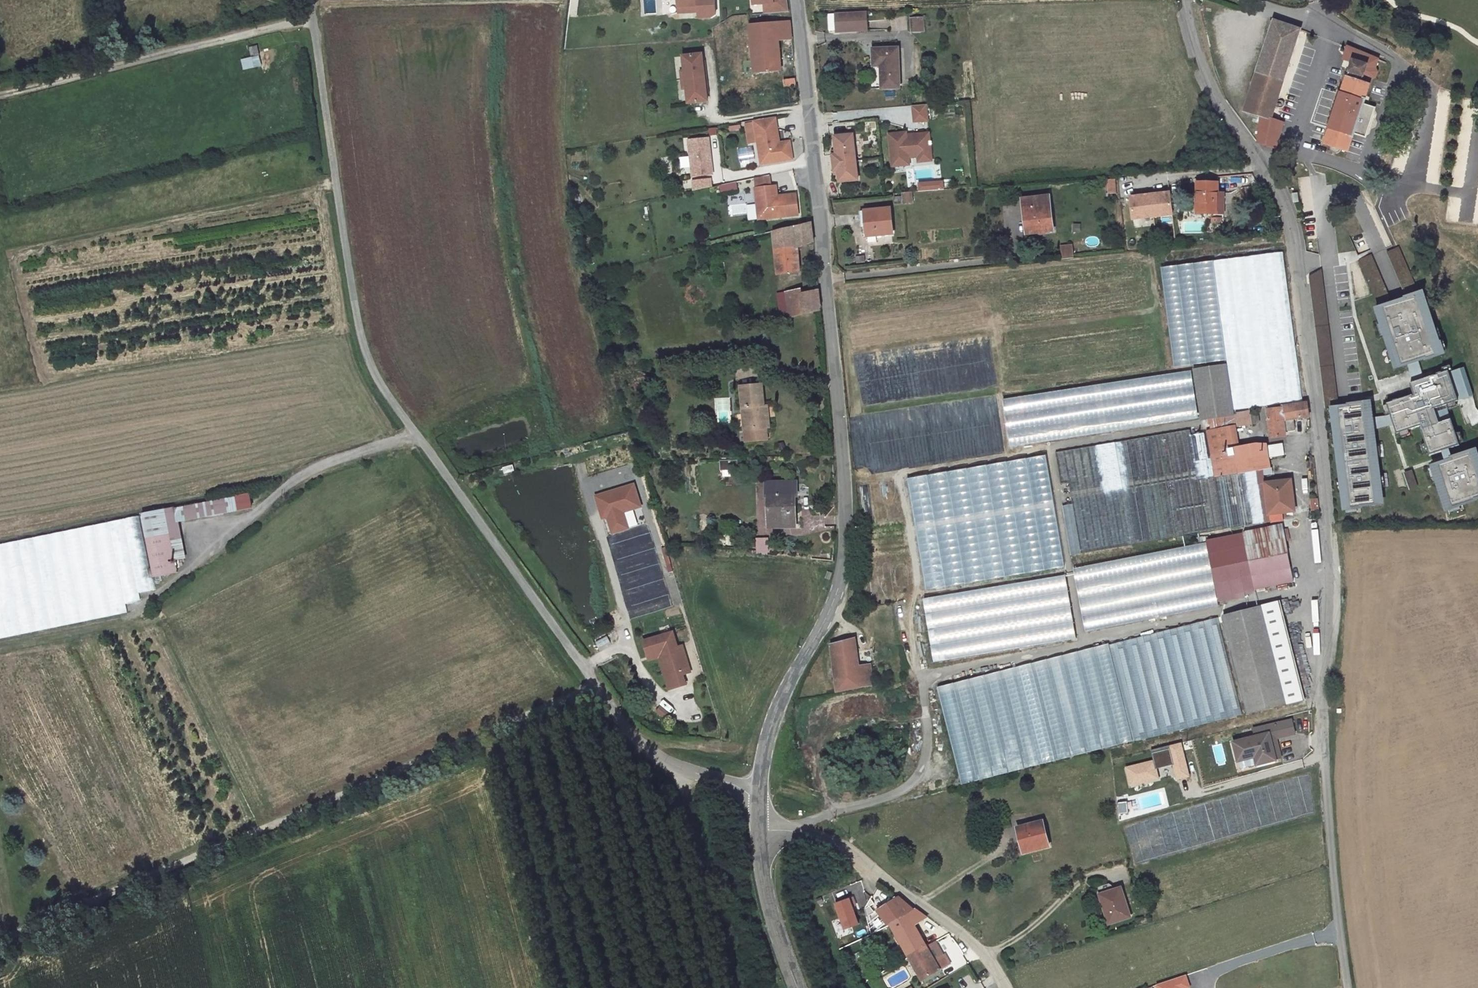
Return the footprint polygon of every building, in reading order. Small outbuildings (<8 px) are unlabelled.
[(678,7),(698,6),(699,12),(715,11),(715,0),(678,0),(678,7)] [(773,3),(774,13),(789,12),(787,0),(753,0),(753,5),(764,4),(773,3)] [(773,3),(764,4),(765,14),(774,13),(773,3)] [(867,12),(835,13),(828,14),(829,30),(836,30),(836,32),(867,30),(867,12)] [(911,19),(912,31),(922,31),(921,18),(911,19)] [(1300,30),(1274,21),(1244,112),(1261,117),(1258,143),(1276,149),(1284,123),(1271,119),(1300,30)] [(791,39),(790,22),(763,24),(765,44),(752,45),(754,73),(781,71),(778,40),(791,39)] [(765,44),(763,24),(750,25),(752,45),(765,44)] [(241,71),(260,66),(255,46),(247,48),(250,57),(238,60),(241,71)] [(1352,63),(1326,144),(1331,145),(1331,147),(1331,149),(1332,151),(1334,153),(1336,153),(1339,152),(1341,150),(1341,149),(1348,151),(1353,133),(1364,137),(1366,135),(1375,110),(1373,107),(1363,103),(1371,79),(1375,77),(1377,72),(1375,67),(1378,59),(1348,47),(1344,60),(1352,63)] [(898,48),(873,49),(873,66),(882,66),(882,70),(881,70),(882,88),(900,88),(898,48)] [(682,80),(706,77),(705,69),(704,69),(702,54),(683,56),(685,71),(681,71),(682,80)] [(687,88),(689,103),(708,101),(706,86),(707,86),(706,77),(682,80),(683,89),(687,88)] [(784,86),(796,85),(795,78),(783,80),(784,86)] [(926,105),(913,106),(914,122),(927,121),(926,105)] [(780,143),(775,117),(754,120),(761,164),(793,159),(790,141),(780,143)] [(906,132),(889,134),(892,167),(906,165),(905,158),(909,158),(918,157),(921,154),(931,153),(930,145),(932,144),(932,141),(930,142),(929,133),(915,134),(911,138),(907,139),(906,135),(906,132)] [(833,155),(834,163),(856,160),(853,135),(835,136),(836,151),(836,155),(833,155)] [(685,139),(687,179),(711,177),(709,137),(685,139)] [(918,157),(918,162),(932,161),(931,153),(921,154),(918,157)] [(856,160),(834,163),(835,173),(838,172),(839,176),(839,182),(858,180),(856,160)] [(690,180),(690,191),(711,189),(710,178),(690,180)] [(944,190),(952,188),(950,179),(943,180),(944,190)] [(1115,179),(1108,180),(1109,194),(1116,194),(1115,179)] [(916,182),(916,192),(943,190),(942,180),(916,182)] [(735,183),(717,185),(719,194),(737,191),(735,183)] [(1217,183),(1197,183),(1197,213),(1217,213),(1217,193),(1217,183)] [(799,219),(796,194),(777,196),(773,197),(772,186),(755,188),(759,223),(799,219)] [(1173,214),(1170,192),(1160,193),(1160,191),(1142,193),(1142,196),(1134,197),(1131,197),(1133,219),(1173,214)] [(894,197),(895,204),(912,202),(911,192),(903,192),(903,196),(894,197)] [(727,196),(727,205),(742,205),(741,196),(727,196)] [(1023,199),(1025,220),(1028,219),(1030,234),(1054,231),(1049,196),(1023,199)] [(865,211),(867,226),(868,242),(877,242),(876,235),(893,234),(891,208),(865,211)] [(774,232),(778,274),(799,272),(798,247),(813,242),(811,222),(774,232)] [(1062,247),(1063,259),(1073,258),(1072,246),(1062,247)] [(1408,297),(1421,293),(1400,246),(1388,251),(1408,297)] [(1380,307),(1393,302),(1372,254),(1359,259),(1380,307)] [(1339,403),(1323,269),(1310,276),(1325,405),(1332,404),(1339,403)] [(802,289),(779,294),(782,319),(821,310),(819,290),(803,294),(802,289)] [(1380,307),(1376,308),(1385,338),(1386,337),(1397,368),(1411,363),(1420,360),(1428,358),(1428,359),(1450,352),(1446,340),(1445,341),(1429,291),(1421,293),(1408,297),(1393,302),(1380,307)] [(1469,300),(1465,305),(1469,309),(1473,305),(1469,300)] [(1420,360),(1411,363),(1417,382),(1426,378),(1420,360)] [(1226,364),(1193,369),(1201,418),(1212,416),(1234,413),(1226,364)] [(1448,373),(1458,400),(1458,401),(1473,396),(1464,367),(1448,373)] [(1198,418),(1191,370),(1003,399),(1010,447),(1198,418)] [(1410,395),(1411,396),(1387,404),(1391,415),(1394,425),(1397,433),(1422,425),(1423,429),(1422,429),(1430,454),(1442,450),(1455,446),(1459,444),(1458,443),(1455,432),(1447,409),(1446,404),(1458,400),(1448,373),(1448,371),(1426,378),(1417,382),(1411,384),(1414,394),(1410,395)] [(745,429),(746,441),(767,439),(766,427),(764,405),(762,385),(741,386),(743,407),(745,407),(747,429),(745,429)] [(1339,403),(1332,404),(1345,508),(1388,503),(1379,427),(1378,417),(1376,398),(1348,401),(1348,402),(1339,403)] [(1446,404),(1447,409),(1459,405),(1458,401),(1458,400),(1446,404)] [(1281,408),(1268,409),(1271,437),(1285,435),(1285,431),(1283,420),(1293,418),(1309,416),(1307,403),(1281,406),(1281,408)] [(1250,410),(1234,413),(1212,416),(1215,429),(1235,426),(1252,423),(1250,410)] [(1394,425),(1391,415),(1378,417),(1379,427),(1394,425)] [(1285,431),(1295,429),(1293,418),(1283,420),(1285,431)] [(1210,452),(1239,446),(1235,426),(1215,429),(1206,431),(1206,432),(1210,452)] [(1190,429),(1056,452),(1061,484),(1069,483),(1081,553),(1224,529),(1214,477),(1210,452),(1206,432),(1191,435),(1190,429)] [(1255,470),(1271,467),(1269,455),(1268,445),(1268,444),(1256,443),(1239,446),(1210,452),(1214,477),(1215,477),(1255,470)] [(1268,445),(1269,455),(1284,452),(1283,443),(1268,445)] [(1455,446),(1442,450),(1445,459),(1458,454),(1455,446)] [(1431,463),(1447,511),(1477,501),(1477,448),(1458,454),(1445,459),(1431,463)] [(922,590),(1061,570),(1044,458),(905,478),(910,517),(904,518),(910,558),(917,557),(922,590)] [(721,462),(722,469),(737,469),(736,461),(721,462)] [(1256,470),(1259,484),(1261,484),(1264,484),(1263,475),(1273,473),(1272,468),(1256,470)] [(1215,477),(1224,529),(1264,522),(1255,470),(1215,477)] [(1414,470),(1406,473),(1411,489),(1420,487),(1414,470)] [(1265,483),(1265,484),(1264,484),(1261,484),(1264,514),(1269,513),(1269,514),(1294,511),(1290,480),(1265,483)] [(796,482),(766,483),(766,498),(771,498),(771,525),(788,525),(788,526),(795,526),(795,496),(795,492),(797,492),(796,482)] [(605,537),(637,527),(632,511),(641,509),(633,483),(593,495),(605,537)] [(249,494),(143,514),(154,577),(178,572),(175,560),(185,558),(178,522),(252,508),(249,494)] [(1315,499),(1307,502),(1310,511),(1318,509),(1315,499)] [(130,616),(128,603),(142,601),(141,592),(153,590),(140,519),(0,544),(0,639),(130,616)] [(1208,541),(1221,603),(1245,596),(1255,591),(1293,581),(1282,525),(1208,541)] [(1206,543),(1074,569),(1086,632),(1218,607),(1206,543)] [(612,546),(626,607),(635,605),(631,586),(629,586),(627,576),(630,575),(627,563),(636,561),(634,551),(618,555),(615,545),(612,546)] [(924,599),(934,662),(1076,639),(1065,575),(924,599)] [(652,603),(652,593),(644,592),(643,603),(652,603)] [(1280,602),(1222,617),(1247,714),(1304,699),(1280,602)] [(1133,742),(1242,714),(1217,618),(1108,645),(1133,742)] [(673,632),(643,641),(648,657),(662,652),(666,665),(668,664),(671,675),(665,676),(669,690),(686,685),(683,675),(690,672),(682,646),(677,647),(673,632)] [(607,636),(596,642),(599,649),(611,643),(607,636)] [(853,641),(831,645),(837,691),(852,687),(850,668),(848,656),(855,655),(853,641)] [(1108,645),(937,687),(962,784),(1133,742),(1108,645)] [(648,657),(649,660),(660,657),(665,676),(671,675),(668,664),(666,665),(662,652),(648,657)] [(869,665),(850,668),(852,687),(872,685),(869,665)] [(655,705),(651,711),(662,718),(665,712),(655,705)] [(1292,719),(1276,723),(1279,738),(1295,734),(1292,719)] [(1267,725),(1275,760),(1281,758),(1276,738),(1279,738),(1276,723),(1267,725)] [(1275,760),(1267,725),(1254,728),(1256,737),(1234,742),(1238,761),(1255,757),(1257,765),(1275,760)] [(1127,788),(1157,782),(1155,770),(1170,767),(1173,781),(1187,778),(1180,744),(1148,751),(1150,761),(1123,767),(1127,788)] [(1255,757),(1238,761),(1240,769),(1257,765),(1255,757)] [(1043,821),(1017,828),(1020,839),(1023,838),(1027,852),(1049,846),(1043,821)] [(1121,888),(1100,894),(1109,923),(1130,917),(1121,888)] [(908,914),(914,910),(898,896),(876,909),(889,926),(891,924),(922,981),(951,964),(946,955),(943,956),(935,961),(927,948),(914,926),(908,914)] [(859,924),(852,906),(855,905),(852,898),(836,905),(845,929),(859,924)] [(927,917),(915,909),(914,910),(908,914),(914,926),(927,917)] [(935,961),(943,956),(936,943),(927,948),(935,961)] [(1189,987),(1185,975),(1157,984),(1158,987),(1186,987),(1189,987)]
